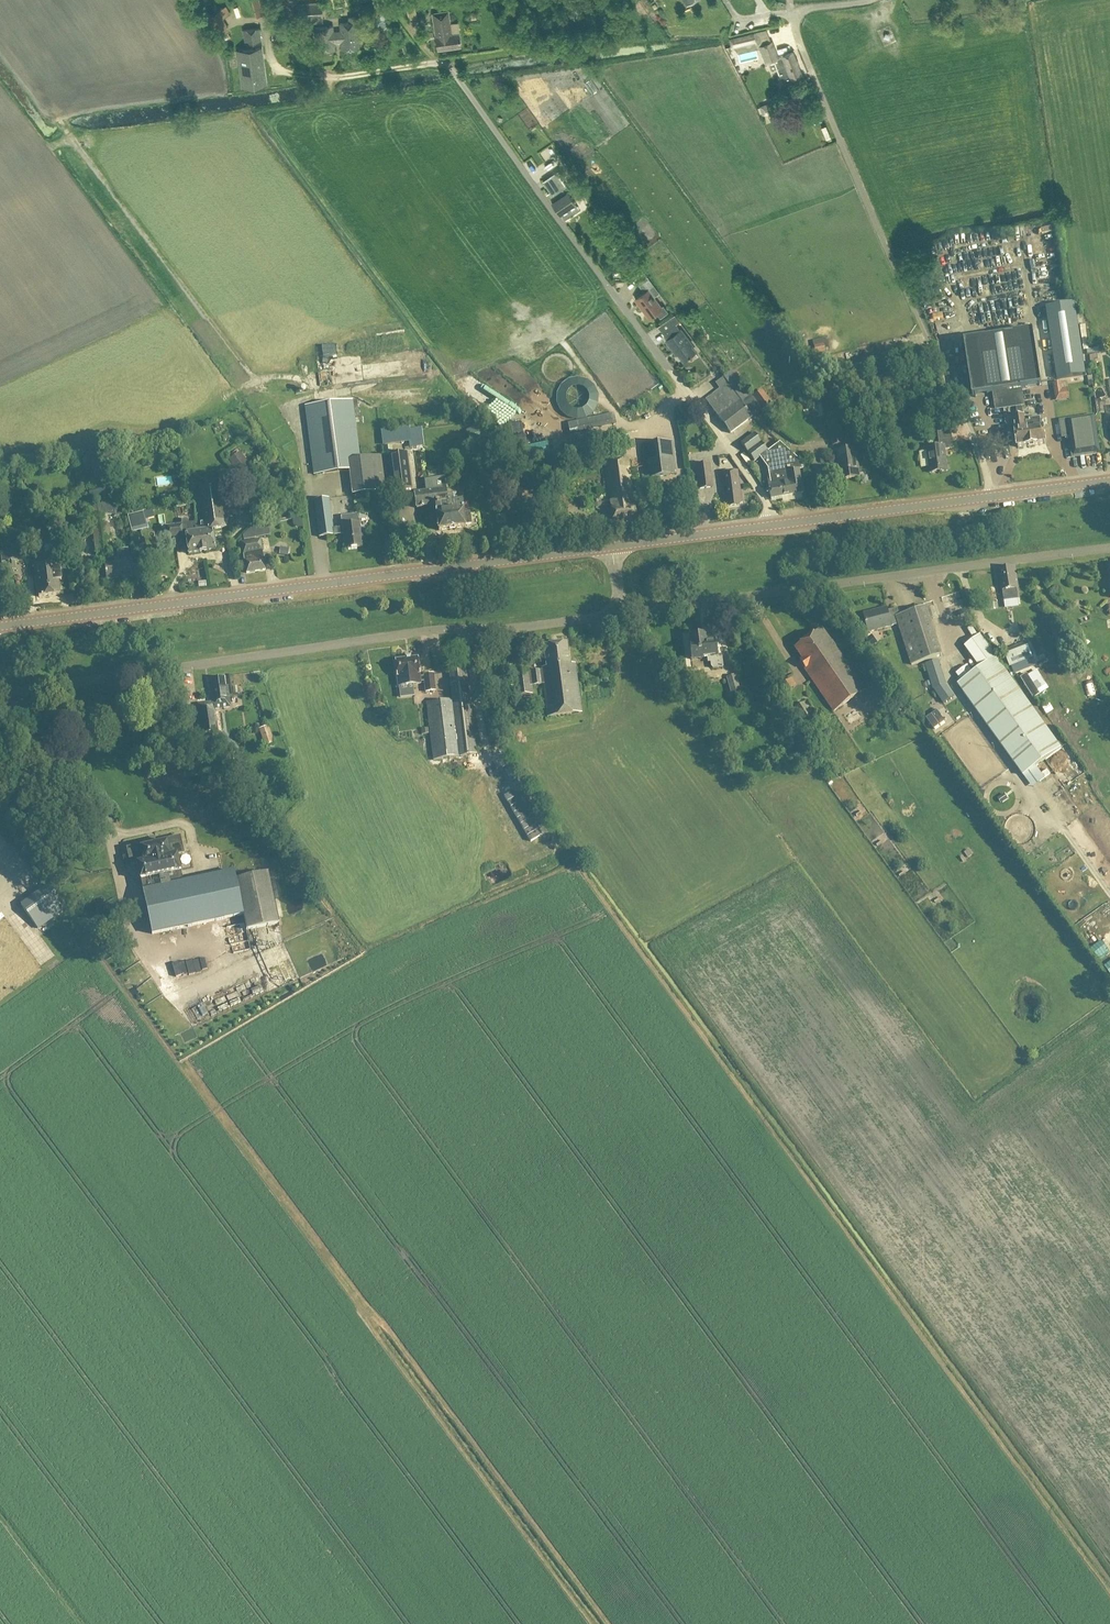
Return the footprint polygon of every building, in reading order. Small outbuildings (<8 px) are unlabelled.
[(268,11),(265,0),(253,0),(257,13),(268,11)] [(311,16),(322,15),(321,4),(299,6),(299,17),(311,16)] [(220,7),(222,15),(231,13),(229,5),(220,7)] [(206,17),(216,36),(229,29),(218,10),(206,17)] [(448,10),(432,12),(437,49),(460,46),(459,32),(451,33),(448,10)] [(339,22),(340,30),(333,31),(332,25),(315,27),(316,46),(334,45),(334,42),(340,41),(341,49),(359,47),(357,21),(356,16),(348,16),(348,22),(339,22)] [(259,27),(243,29),(245,42),(261,40),(259,27)] [(752,33),(730,37),(732,44),(754,40),(752,33)] [(777,57),(771,41),(759,46),(765,62),(773,59),(779,74),(782,74),(784,80),(790,77),(790,78),(801,73),(792,51),(781,56),(777,57)] [(242,50),(238,50),(240,65),(242,77),(264,74),(260,47),(242,50)] [(574,202),(573,200),(570,195),(571,194),(561,178),(563,176),(559,170),(544,181),(551,192),(548,195),(559,212),(574,202)] [(577,198),(585,193),(580,184),(577,186),(573,180),(568,183),(577,198)] [(632,267),(637,263),(633,258),(628,262),(632,267)] [(656,311),(660,316),(667,311),(663,305),(661,307),(653,296),(658,292),(643,272),(634,278),(644,291),(635,298),(648,316),(656,311)] [(1013,283),(1018,293),(1025,290),(1020,280),(1013,283)] [(1073,304),(1045,308),(1056,380),(1084,375),(1073,304)] [(659,324),(664,330),(669,337),(665,339),(674,351),(675,350),(683,359),(694,351),(690,345),(691,344),(680,329),(679,329),(675,323),(679,320),(674,314),(659,324)] [(797,318),(788,322),(791,328),(800,323),(797,318)] [(1041,386),(1033,331),(964,342),(972,397),(993,394),(996,410),(1023,406),(1020,389),(1041,386)] [(717,395),(728,387),(717,373),(706,381),(717,395)] [(1054,387),(1059,404),(1074,400),(1068,382),(1054,387)] [(751,418),(729,388),(707,404),(730,434),(751,418)] [(770,404),(770,403),(761,391),(752,398),(760,411),(770,404)] [(314,476),(348,471),(347,460),(359,459),(352,401),(305,407),(314,476)] [(684,417),(689,413),(684,406),(678,410),(684,417)] [(1023,416),(1013,418),(1015,433),(1017,448),(1029,447),(1026,428),(1025,428),(1023,416)] [(1094,416),(1059,422),(1061,437),(1070,436),(1073,457),(1099,453),(1094,416)] [(1026,423),(1026,428),(1029,447),(1045,445),(1043,429),(1042,428),(1041,428),(1040,419),(1028,420),(1029,423),(1026,423)] [(481,424),(466,433),(475,448),(490,439),(481,424)] [(859,478),(855,449),(847,450),(845,434),(842,434),(841,428),(830,429),(832,446),(837,446),(838,452),(837,452),(841,481),(859,478)] [(409,442),(407,429),(386,432),(387,437),(381,438),(382,445),(409,442)] [(420,430),(408,432),(409,442),(410,450),(422,448),(420,430)] [(953,450),(951,432),(937,433),(939,448),(926,449),(929,474),(947,472),(945,451),(953,450)] [(779,444),(767,452),(754,434),(740,444),(754,462),(759,459),(767,470),(769,478),(766,479),(770,500),(802,494),(798,471),(802,470),(801,464),(779,444)] [(609,436),(561,446),(563,457),(611,447),(609,436)] [(671,442),(641,446),(645,480),(669,477),(666,455),(673,454),(671,442)] [(489,444),(478,451),(486,463),(497,456),(489,444)] [(128,467),(124,451),(110,455),(114,471),(128,467)] [(406,454),(392,456),(389,457),(393,493),(411,490),(406,454)] [(627,460),(605,463),(613,523),(635,520),(627,460)] [(86,466),(90,485),(110,480),(105,461),(86,466)] [(694,466),(698,490),(712,488),(709,464),(694,466)] [(728,503),(728,508),(738,506),(738,503),(741,503),(737,472),(720,474),(721,487),(723,487),(725,503),(728,503)] [(446,496),(445,490),(444,479),(424,481),(425,493),(414,494),(416,509),(435,507),(438,532),(465,528),(465,526),(471,525),(469,514),(463,515),(461,503),(453,504),(452,495),(446,496)] [(112,493),(110,484),(87,491),(89,500),(112,493)] [(200,528),(201,528),(204,553),(215,551),(213,531),(228,529),(223,486),(196,490),(200,528)] [(358,516),(340,518),(342,528),(332,530),(328,499),(314,501),(319,538),(333,536),(343,535),(345,550),(362,548),(358,516)] [(355,513),(354,502),(342,503),(343,514),(355,513)] [(96,506),(98,518),(116,514),(114,503),(96,506)] [(252,521),(267,519),(265,506),(251,508),(252,521)] [(112,551),(110,541),(106,516),(98,518),(89,519),(95,554),(112,551)] [(181,524),(181,526),(165,528),(167,539),(183,537),(183,535),(185,535),(188,555),(204,553),(201,528),(200,528),(195,529),(194,524),(188,525),(188,523),(187,521),(185,520),(183,520),(182,522),(181,524)] [(260,540),(241,544),(246,574),(265,571),(260,540)] [(289,550),(280,549),(279,556),(288,558),(289,550)] [(104,564),(106,581),(133,577),(130,560),(129,560),(127,550),(116,551),(118,562),(104,564)] [(36,564),(34,564),(38,598),(59,595),(58,582),(61,581),(57,552),(35,555),(36,564)] [(16,571),(15,563),(7,564),(9,572),(16,571)] [(1018,589),(1015,567),(997,570),(1000,592),(1001,592),(1002,602),(1019,600),(1018,589)] [(863,615),(868,633),(898,625),(911,666),(941,656),(933,632),(926,608),(899,616),(897,609),(887,612),(887,609),(863,615)] [(1072,628),(1066,633),(1071,640),(1078,636),(1072,628)] [(821,630),(794,648),(803,660),(799,663),(834,712),(864,691),(821,630)] [(689,645),(691,661),(707,658),(707,664),(710,663),(711,668),(712,670),(722,668),(721,659),(717,660),(715,642),(705,643),(703,635),(690,637),(691,645),(689,645)] [(1028,643),(1005,652),(1011,666),(1034,657),(1028,643)] [(529,670),(512,672),(515,698),(532,695),(531,687),(543,685),(546,718),(581,714),(575,665),(569,665),(566,644),(543,647),(546,668),(540,669),(541,671),(529,672),(529,670)] [(417,659),(394,661),(397,687),(420,685),(420,683),(424,682),(425,693),(435,692),(433,675),(423,676),(423,678),(420,678),(417,659)] [(962,684),(957,687),(1021,778),(1059,751),(996,660),(973,676),(967,667),(955,675),(962,684)] [(953,697),(945,686),(937,661),(924,665),(932,689),(942,704),(953,697)] [(1020,679),(1034,673),(1032,668),(1018,673),(1020,679)] [(452,701),(426,704),(433,761),(459,758),(459,759),(477,756),(465,671),(448,673),(452,701)] [(725,679),(729,694),(739,692),(735,677),(725,679)] [(230,708),(229,701),(227,688),(224,688),(223,679),(211,680),(212,685),(209,685),(212,703),(198,705),(201,727),(216,725),(214,710),(230,708)] [(785,715),(795,730),(815,717),(805,702),(785,715)] [(1047,715),(1055,712),(1052,703),(1044,706),(1047,715)] [(945,723),(937,712),(926,720),(933,731),(945,723)] [(503,798),(529,843),(541,837),(515,792),(503,798)] [(166,874),(180,871),(177,856),(183,854),(180,837),(166,841),(166,843),(141,848),(140,846),(126,849),(130,866),(136,865),(140,881),(152,935),(243,915),(246,930),(279,923),(268,874),(235,881),(233,872),(169,886),(166,874)] [(65,910),(47,885),(19,905),(37,930),(65,910)] [(200,933),(212,929),(210,925),(199,929),(200,933)] [(323,960),(317,951),(310,956),(316,964),(323,960)] [(246,981),(258,975),(254,968),(242,974),(246,981)] [(269,969),(264,971),(268,983),(273,981),(269,969)] [(240,976),(227,979),(228,987),(241,984),(240,976)] [(252,991),(254,997),(264,993),(262,987),(252,991)]
